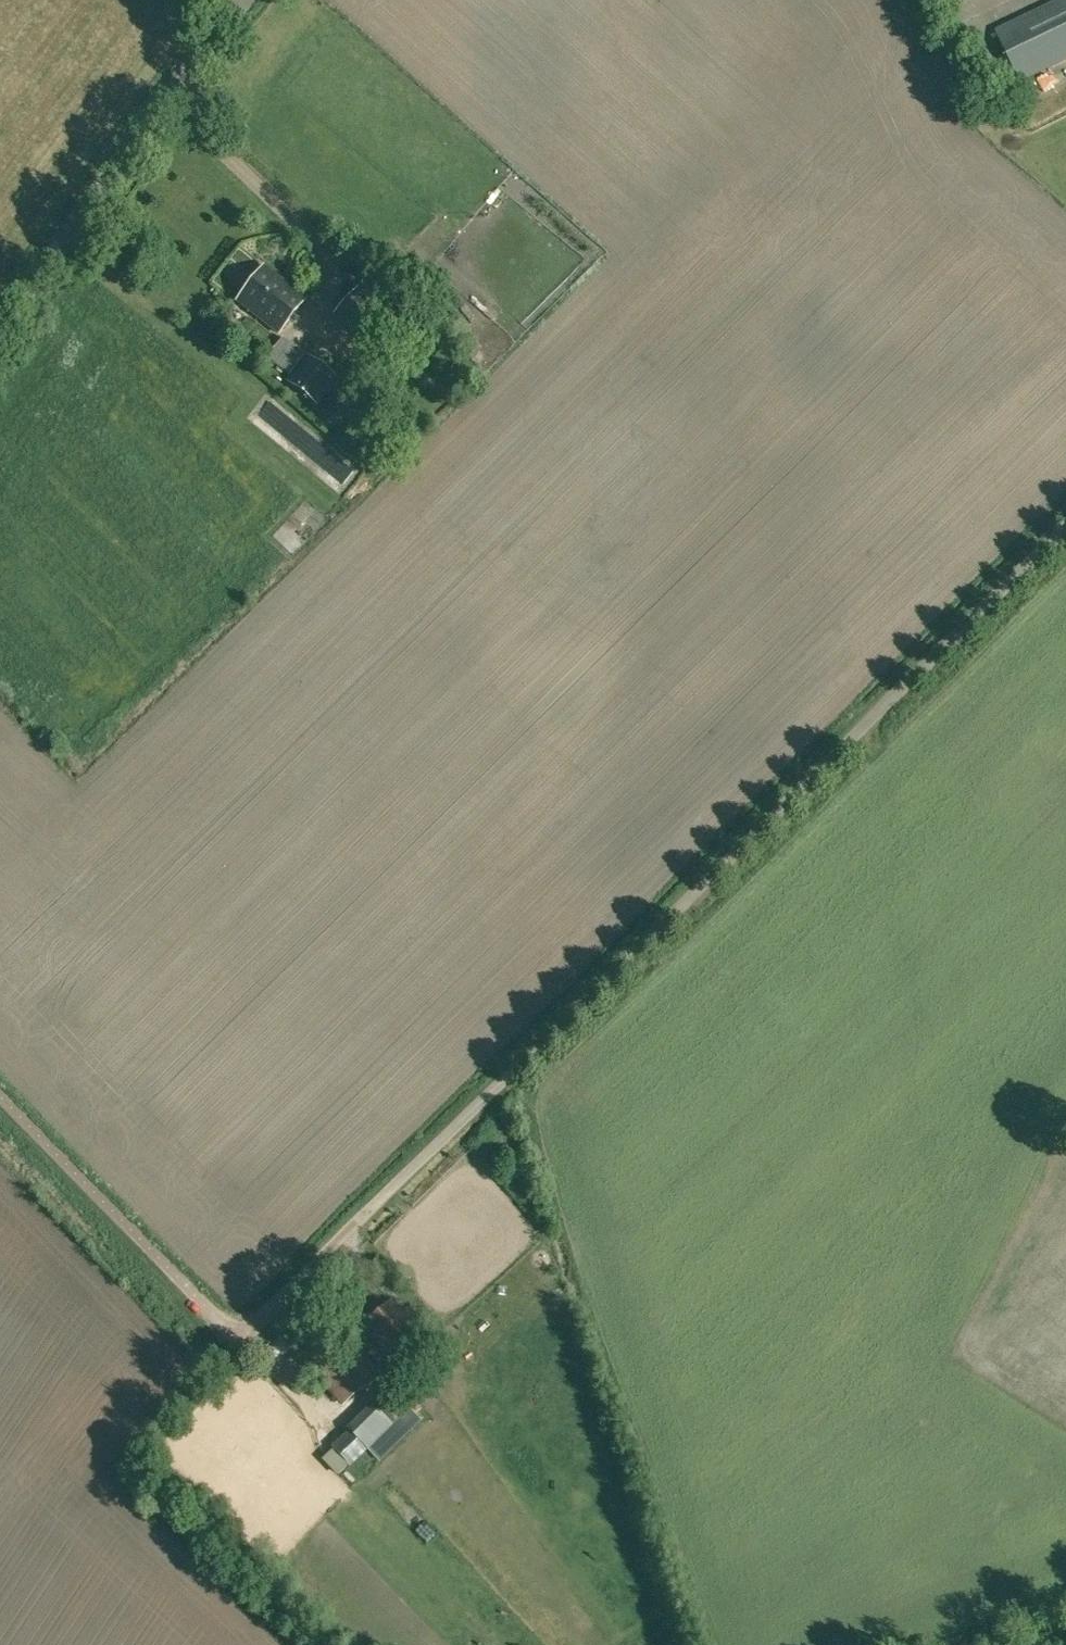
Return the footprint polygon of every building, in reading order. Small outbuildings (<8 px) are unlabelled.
[(997,31),(1021,81),(1065,59),(1065,0),(1060,0),(997,31)] [(279,332),(305,298),(264,266),(237,300),(279,332)] [(367,346),(403,307),(368,275),(332,314),(367,346)] [(313,359),(293,384),(319,404),(338,379),(313,359)] [(350,491),(365,464),(300,428),(295,437),(312,446),(302,464),(350,491)] [(363,1325),(367,1329),(357,1338),(372,1356),(382,1347),(387,1353),(415,1328),(391,1300),(363,1325)] [(360,1344),(341,1359),(333,1350),(337,1346),(329,1334),(323,1338),(317,1331),(293,1351),(342,1406),(364,1386),(362,1384),(381,1368),(360,1344)] [(327,1455),(347,1476),(404,1421),(383,1400),(327,1455)] [(387,1439),(377,1451),(388,1460),(398,1448),(387,1439)]
